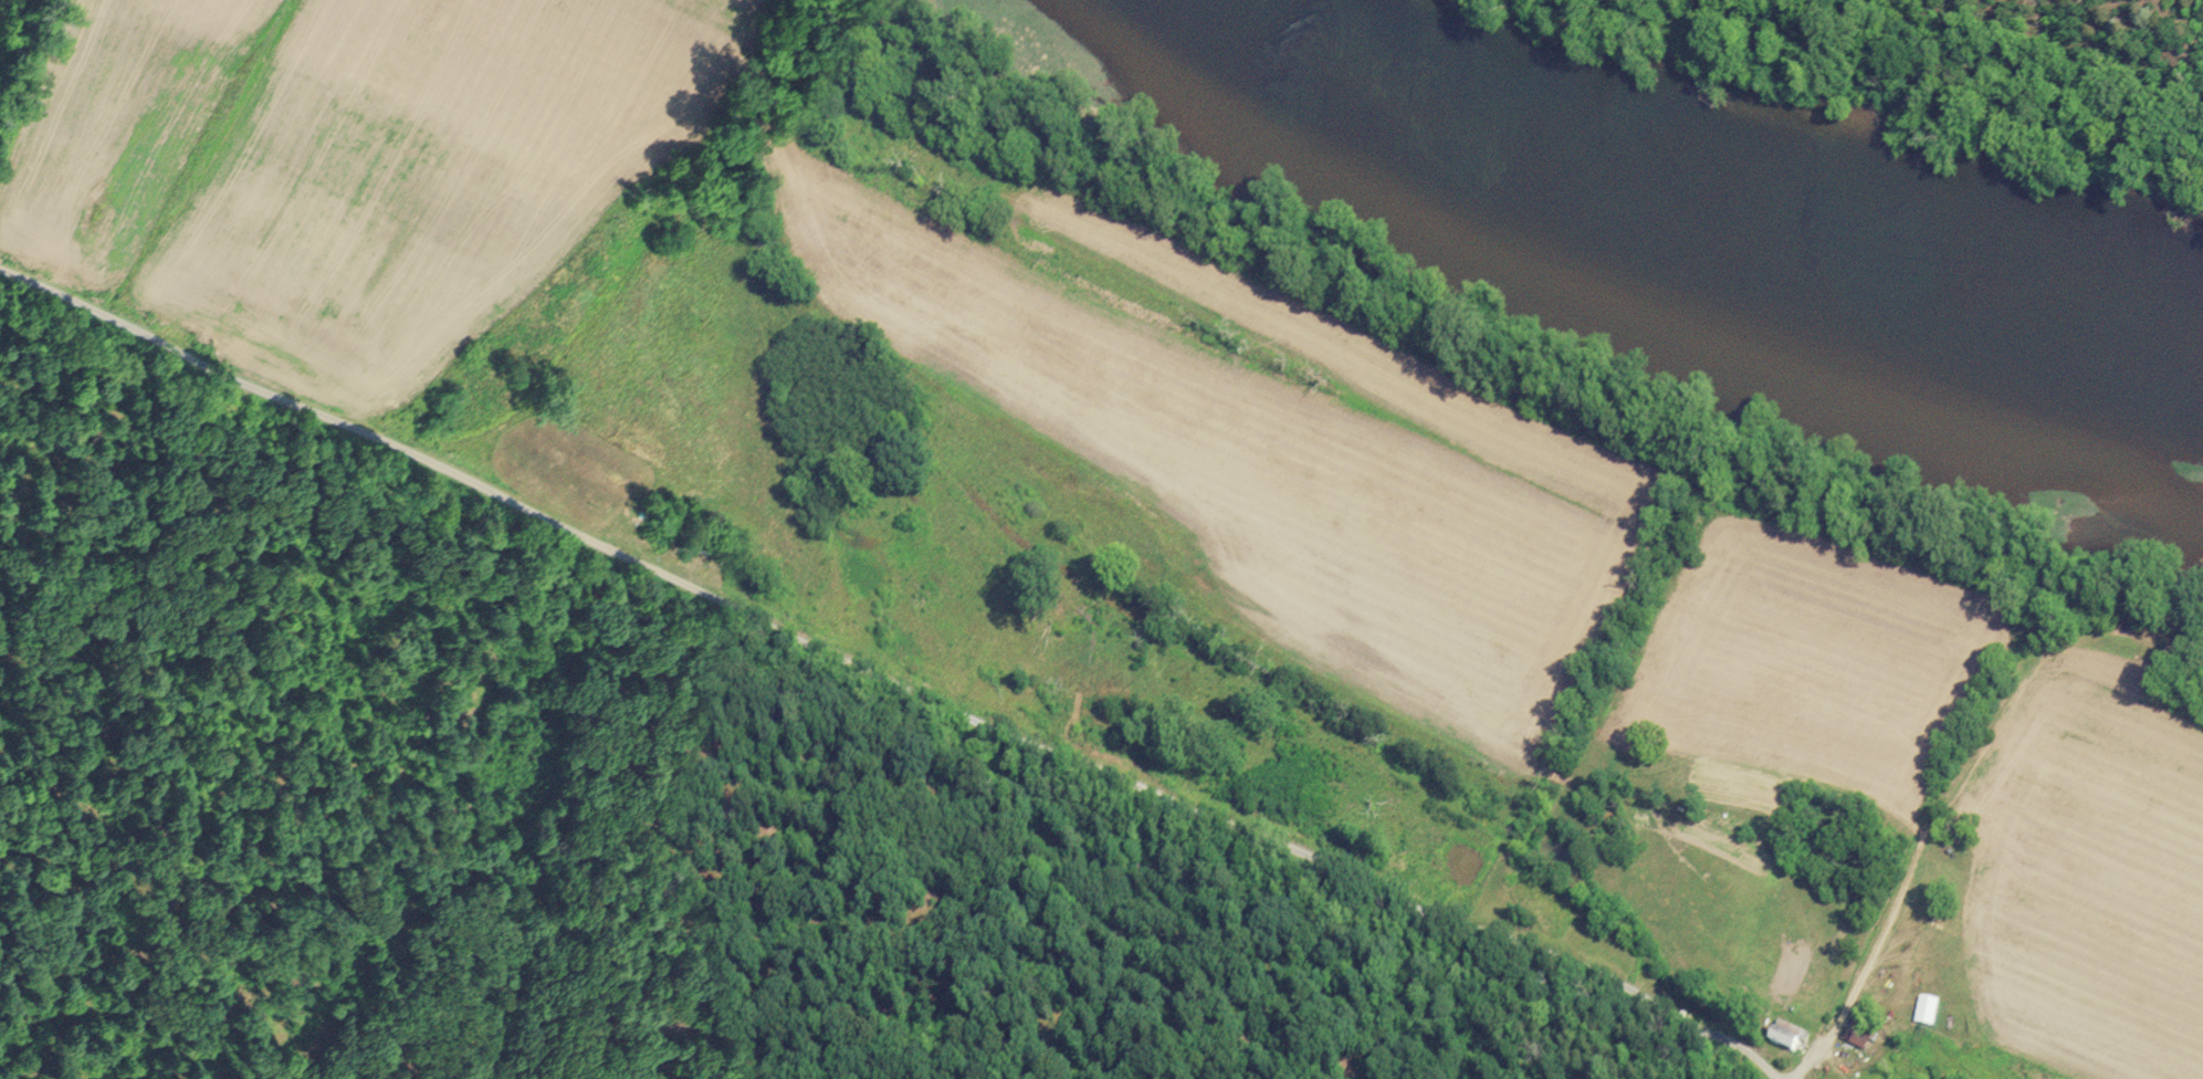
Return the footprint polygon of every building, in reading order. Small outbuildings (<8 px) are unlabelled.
[(1806,1034),(1781,1021),(1771,1039),(1797,1052),(1806,1034)]
